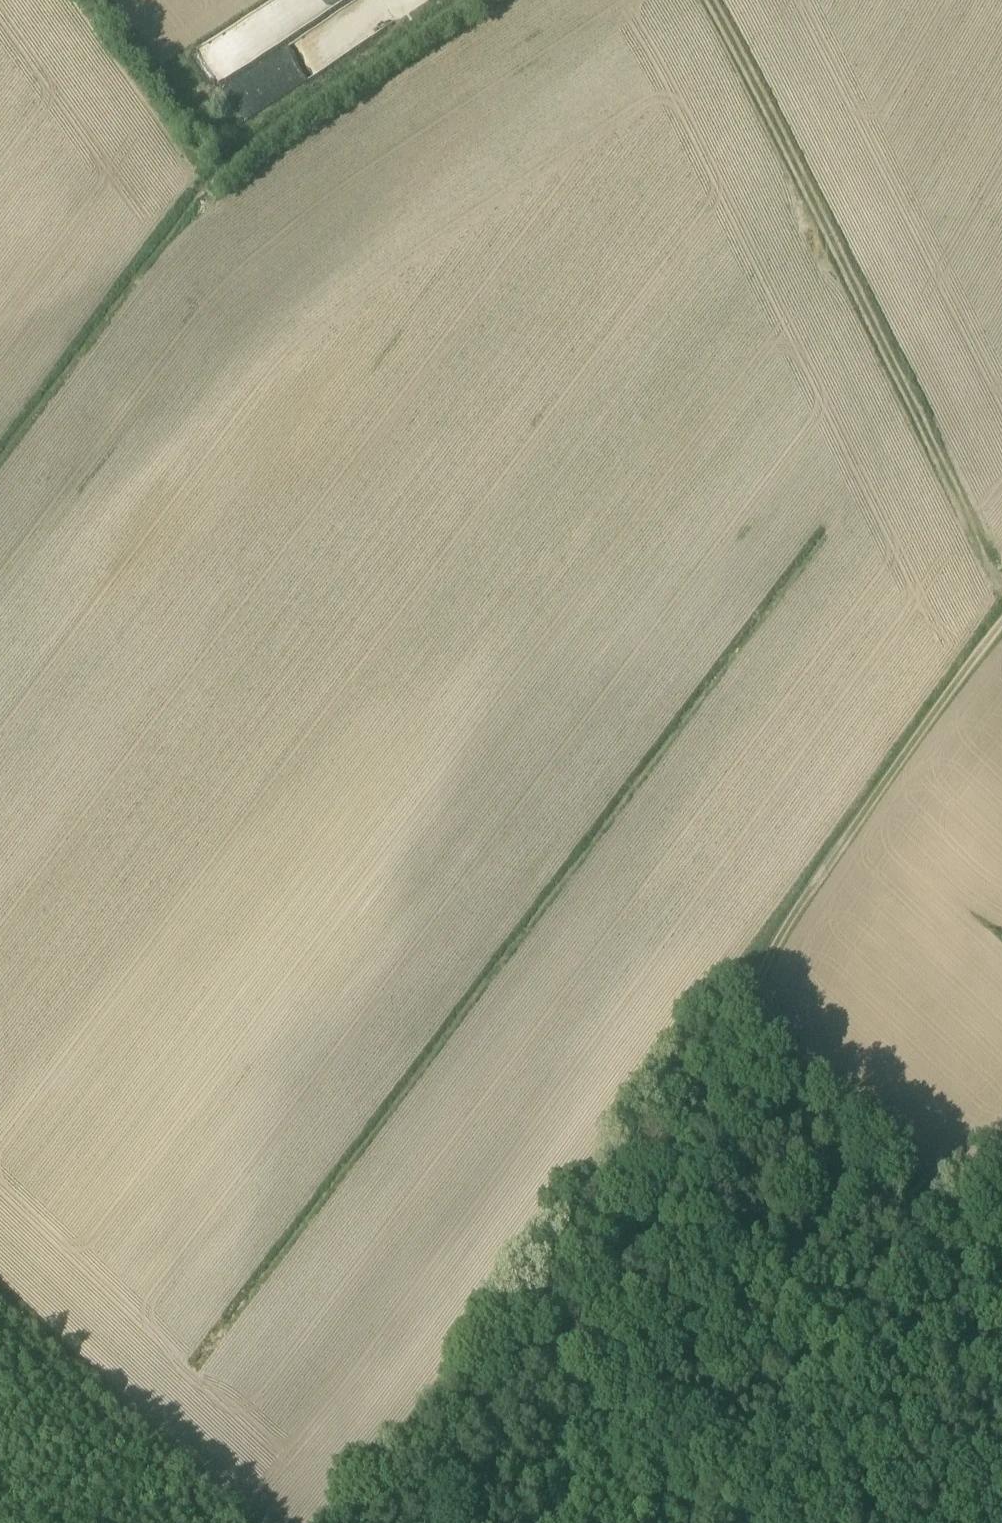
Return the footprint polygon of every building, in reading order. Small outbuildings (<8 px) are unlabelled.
[(197,41),(220,84),(222,82),(241,117),(361,51),(337,8),(347,3),(346,0),(272,0),(197,41)]
